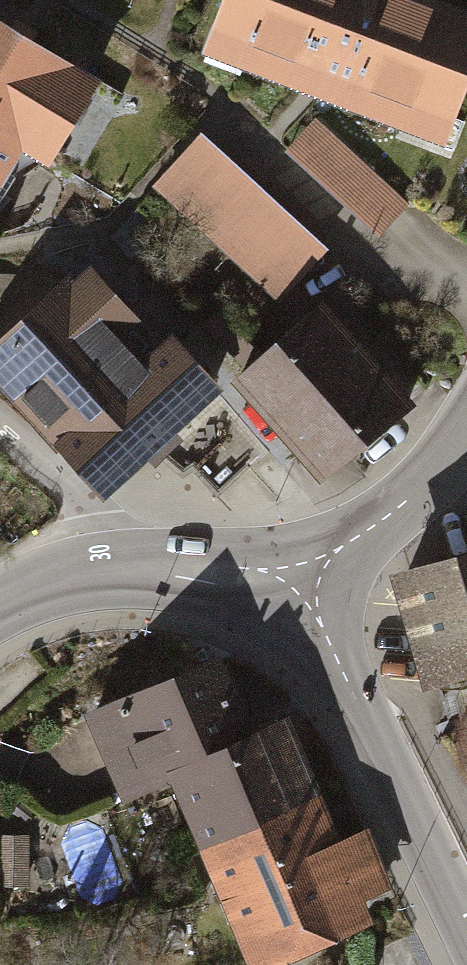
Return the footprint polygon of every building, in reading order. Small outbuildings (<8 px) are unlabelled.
[(205,73),(449,165),(466,119),(466,23),(406,0),(232,0),(205,73)] [(2,169),(23,136),(48,151),(101,66),(0,4),(0,168),(2,169)] [(200,126),(151,179),(278,294),(327,241),(200,126)] [(324,128),(288,167),(386,256),(421,217),(324,128)] [(134,331),(124,321),(129,316),(88,272),(72,287),(66,281),(0,342),(0,372),(41,416),(134,331)] [(330,304),(286,344),(370,434),(413,394),(330,304)] [(144,342),(134,331),(41,416),(104,484),(210,386),(158,330),(144,342)] [(325,476),(370,434),(286,344),(241,385),(325,476)] [(388,567),(423,686),(466,673),(466,544),(388,567)] [(226,662),(90,721),(122,795),(172,773),(258,737),(226,662)] [(258,737),(172,773),(206,854),(330,803),(296,722),(258,737)] [(330,803),(206,854),(226,897),(348,846),(330,803)] [(226,897),(254,964),(302,964),(382,932),(373,908),(400,897),(375,836),(348,846),(226,897)]
